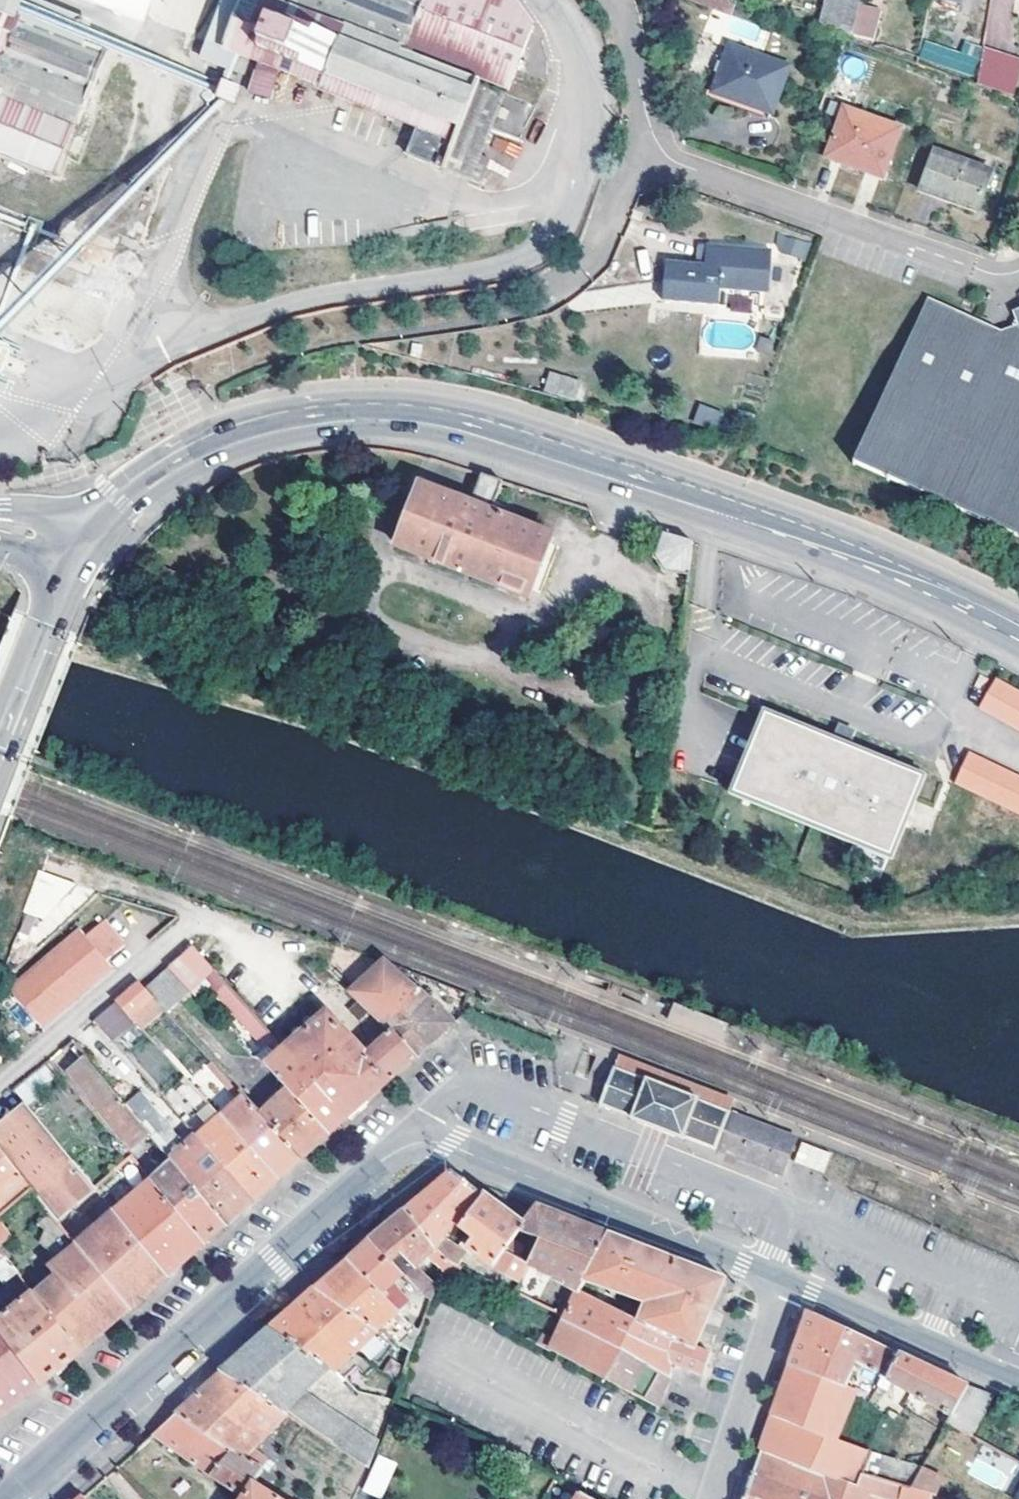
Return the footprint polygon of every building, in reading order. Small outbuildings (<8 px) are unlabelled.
[(41,0),(0,0),(0,157),(55,179),(116,29),(41,0)] [(151,0),(88,0),(143,21),(151,0)] [(207,60),(239,73),(246,58),(318,87),(317,90),(416,128),(405,156),(488,187),(499,162),(489,158),(515,95),(491,85),(494,79),(517,90),(525,70),(534,73),(537,64),(529,61),(542,30),(523,0),(217,0),(197,57),(207,60)] [(850,36),(857,7),(859,0),(826,0),(819,27),(850,36)] [(857,7),(850,36),(871,41),(879,13),(857,7)] [(984,41),(1007,45),(1011,21),(996,18),(997,14),(989,12),(984,41)] [(760,27),(732,13),(725,27),(754,41),(760,27)] [(919,56),(970,75),(980,47),(962,41),(957,54),(924,42),(919,56)] [(788,68),(733,47),(716,91),(771,112),(788,68)] [(974,83),(1010,95),(1018,70),(1018,61),(981,48),(974,83)] [(214,94),(233,102),(239,85),(220,77),(214,94)] [(826,157),(885,178),(902,130),(844,109),(826,157)] [(1000,176),(933,152),(919,191),(976,211),(985,190),(994,193),(1000,176)] [(882,185),(885,178),(826,157),(824,164),(882,185)] [(664,299),(716,304),(718,287),(766,291),(770,250),(701,244),(699,265),(667,262),(664,299)] [(1011,311),(1016,326),(995,333),(926,300),(848,458),(1018,541),(1018,309),(1011,311)] [(579,384),(550,375),(545,393),(574,401),(579,384)] [(699,403),(691,421),(715,430),(722,412),(699,403)] [(502,482),(482,476),(470,506),(421,485),(396,545),(529,600),(554,540),(490,514),(502,482)] [(664,574),(689,578),(692,544),(661,534),(655,560),(664,574)] [(995,676),(977,707),(1018,731),(1018,689),(995,676)] [(919,778),(763,715),(731,795),(887,857),(919,778)] [(952,783),(1018,814),(1018,774),(967,751),(952,783)] [(64,925),(79,883),(38,868),(23,910),(64,925)] [(76,989),(79,993),(110,967),(106,961),(125,945),(104,921),(86,937),(81,930),(9,991),(40,1027),(63,1007),(60,1002),(76,989)] [(218,995),(227,987),(190,946),(166,968),(184,987),(187,990),(202,976),(218,995)] [(350,992),(389,1032),(415,1059),(441,1037),(455,1025),(382,961),(365,978),(350,992)] [(162,1008),(184,987),(166,968),(143,988),(152,997),(162,1008)] [(115,1002),(129,1017),(152,997),(143,988),(138,982),(115,1002)] [(228,1006),(237,998),(227,987),(218,995),(228,1006)] [(60,1002),(63,1007),(79,993),(76,989),(60,1002)] [(275,1039),(237,998),(228,1006),(263,1044),(268,1045),(275,1039)] [(674,1003),(673,1008),(667,1022),(720,1042),(725,1029),(727,1023),(674,1003)] [(285,1049),(348,1118),(380,1090),(415,1059),(389,1032),(365,1054),(328,1012),(285,1049)] [(278,1056),(285,1049),(275,1039),(268,1045),(278,1056)] [(337,1128),(348,1118),(285,1049),(278,1056),(275,1057),(269,1051),(261,1058),(289,1089),(330,1135),(337,1128)] [(142,1127),(123,1104),(83,1056),(68,1069),(129,1139),(142,1127)] [(629,1119),(645,1080),(615,1068),(599,1107),(629,1119)] [(264,1192),(279,1179),(221,1116),(184,1077),(175,1086),(210,1125),(197,1137),(253,1202),(264,1192)] [(646,1077),(645,1080),(629,1119),(683,1141),(684,1139),(700,1100),(700,1099),(646,1077)] [(314,1148),(330,1135),(289,1089),(261,1115),(302,1159),(314,1148)] [(239,1214),(253,1202),(197,1137),(186,1148),(139,1091),(123,1104),(142,1127),(171,1163),(224,1227),(239,1214)] [(289,1170),(302,1159),(261,1115),(244,1096),(221,1116),(279,1179),(289,1170)] [(713,1150),(728,1111),(700,1100),(684,1139),(713,1150)] [(0,1125),(0,1149),(34,1190),(59,1221),(94,1190),(92,1188),(24,1105),(0,1125)] [(797,1139),(728,1111),(713,1150),(781,1178),(797,1139)] [(801,1141),(794,1161),(823,1172),(831,1152),(801,1141)] [(34,1190),(0,1149),(0,1216),(34,1190)] [(214,1236),(224,1227),(171,1163),(151,1181),(205,1244),(214,1236)] [(459,1220),(462,1224),(485,1194),(465,1182),(451,1172),(425,1193),(405,1209),(450,1259),(458,1263),(465,1250),(459,1245),(447,1234),(459,1220)] [(113,1213),(168,1277),(184,1263),(205,1244),(151,1181),(118,1209),(113,1213)] [(516,1230),(523,1220),(501,1203),(486,1193),(485,1194),(462,1224),(469,1231),(475,1235),(466,1245),(491,1266),(517,1280),(526,1263),(501,1249),(508,1239),(516,1230)] [(584,1277),(608,1234),(575,1221),(534,1204),(523,1220),(516,1230),(537,1239),(530,1252),(508,1239),(501,1249),(526,1263),(577,1291),(584,1277)] [(460,1264),(458,1263),(450,1259),(405,1209),(382,1228),(370,1238),(401,1275),(417,1293),(431,1300),(435,1289),(416,1265),(429,1255),(443,1271),(455,1276),(460,1264)] [(77,1244),(131,1309),(148,1294),(168,1277),(113,1213),(77,1244)] [(674,1260),(608,1234),(584,1277),(644,1301),(637,1322),(697,1347),(725,1280),(674,1260)] [(391,1282),(401,1275),(370,1238),(358,1249),(347,1259),(399,1311),(407,1302),(391,1282)] [(34,1295),(81,1354),(103,1335),(131,1309),(77,1244),(49,1267),(56,1275),(32,1294),(34,1295)] [(17,1271),(0,1251),(0,1279),(3,1282),(17,1271)] [(380,1329),(399,1311),(347,1259),(334,1271),(317,1286),(378,1331),(380,1329)] [(442,1293),(452,1299),(459,1285),(448,1280),(442,1293)] [(516,1284),(512,1292),(528,1299),(532,1291),(516,1284)] [(395,1340),(380,1329),(378,1331),(317,1286),(310,1293),(298,1304),(329,1328),(326,1333),(354,1353),(355,1353),(363,1345),(383,1362),(396,1342),(395,1340)] [(565,1317),(612,1344),(626,1317),(577,1291),(565,1317)] [(81,1354),(34,1295),(0,1321),(0,1331),(41,1385),(57,1372),(81,1354)] [(340,1368),(355,1353),(354,1353),(326,1333),(329,1328),(298,1304),(287,1314),(271,1328),(328,1368),(342,1379),(347,1374),(340,1368)] [(854,1363),(887,1380),(899,1354),(847,1329),(808,1310),(799,1337),(789,1366),(843,1385),(854,1363)] [(606,1379),(621,1353),(617,1351),(610,1347),(612,1344),(565,1317),(550,1350),(606,1379)] [(711,1353),(697,1347),(637,1322),(626,1317),(612,1344),(610,1347),(617,1351),(626,1335),(642,1343),(670,1353),(670,1362),(704,1376),(708,1364),(711,1353)] [(396,1342),(410,1354),(419,1331),(409,1321),(395,1340),(396,1342)] [(302,1393),(328,1368),(271,1328),(247,1349),(223,1370),(287,1417),(369,1471),(379,1444),(302,1393)] [(15,1405),(41,1385),(0,1331),(0,1417),(15,1405)] [(621,1353),(669,1379),(670,1369),(670,1362),(670,1353),(642,1343),(626,1335),(617,1351),(621,1353)] [(664,1394),(669,1379),(621,1353),(606,1379),(658,1407),(664,1394)] [(952,1415),(967,1387),(936,1372),(899,1354),(887,1380),(952,1415)] [(852,1388),(843,1385),(789,1366),(779,1395),(761,1449),(860,1485),(864,1473),(872,1451),(835,1439),(852,1388)] [(261,1441),(287,1417),(223,1370),(211,1381),(198,1393),(261,1441)] [(947,1423),(971,1436),(993,1395),(967,1387),(952,1415),(947,1423)] [(239,1462),(251,1451),(261,1441),(198,1393),(190,1400),(177,1412),(239,1462)] [(251,1451),(239,1462),(177,1412),(162,1425),(152,1434),(243,1498),(242,1498),(277,1498),(255,1484),(263,1473),(261,1472),(267,1463),(251,1451)] [(931,1498),(911,1490),(864,1473),(860,1485),(761,1449),(751,1478),(744,1498),(931,1498)] [(911,1490),(922,1469),(872,1451),(864,1473),(911,1490)] [(383,1498),(397,1461),(376,1454),(362,1491),(383,1498)] [(931,1498),(934,1498),(944,1478),(922,1469),(911,1490),(931,1498)]
